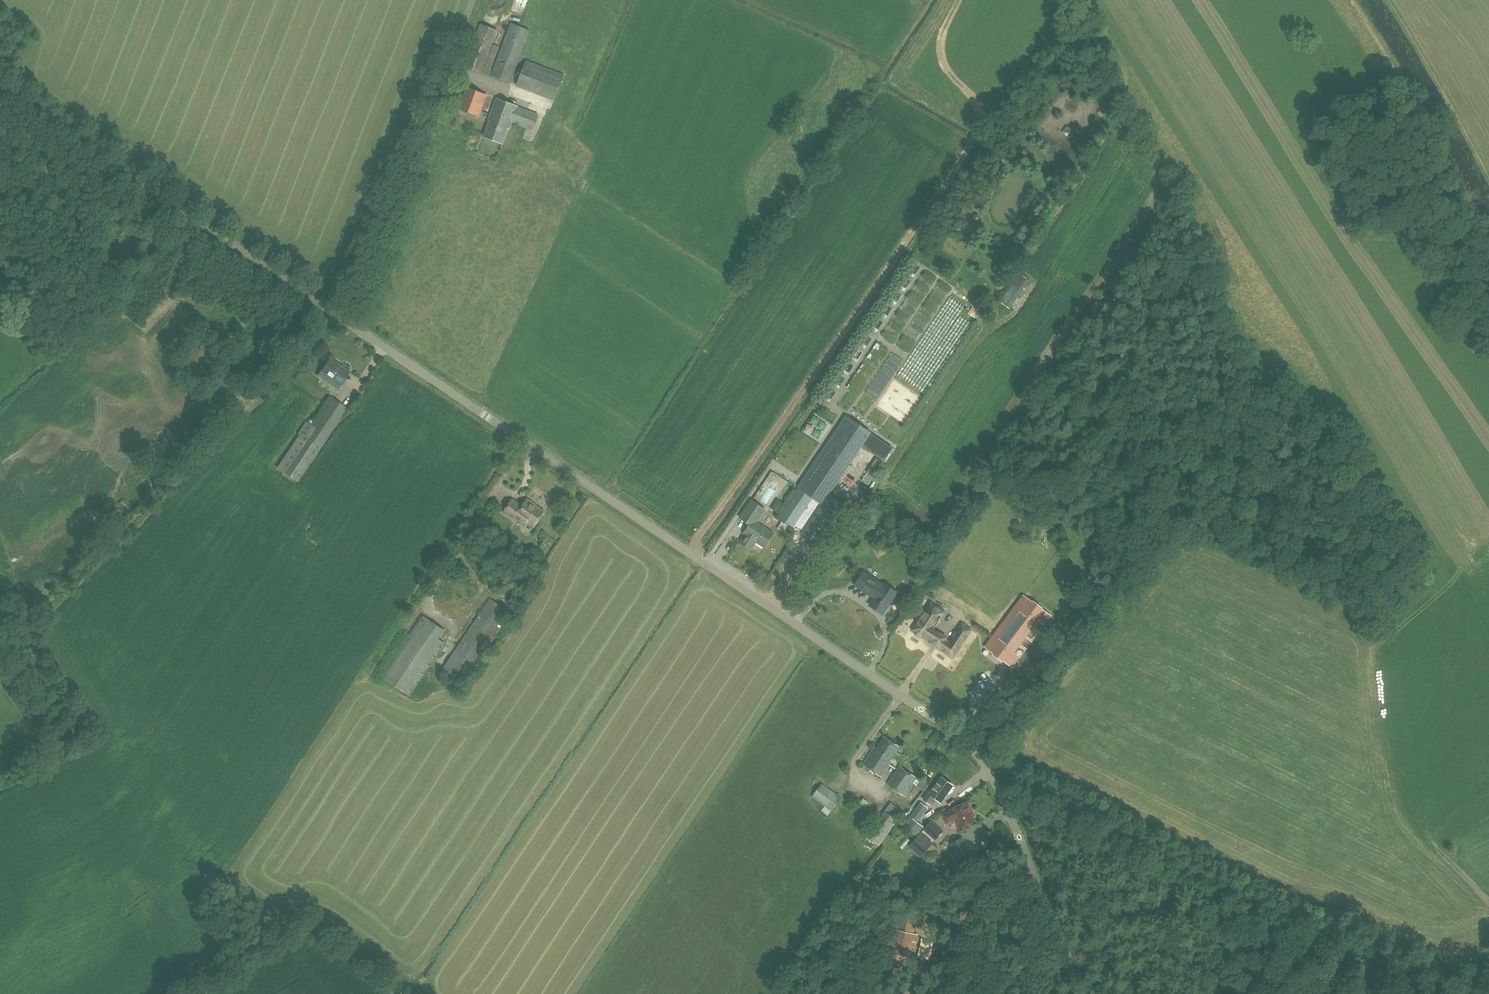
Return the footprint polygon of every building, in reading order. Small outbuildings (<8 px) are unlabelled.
[(530,30),(511,22),(491,76),(510,83),(530,30)] [(497,30),(480,23),(466,66),(482,72),(497,30)] [(530,91),(541,66),(526,60),(517,86),(530,91)] [(565,74),(541,66),(532,91),(555,100),(565,74)] [(487,95),(466,87),(458,108),(479,116),(487,95)] [(490,121),(484,136),(502,143),(508,128),(510,129),(513,122),(533,129),(539,115),(518,107),(518,106),(497,98),(488,121),(490,121)] [(531,130),(528,138),(536,142),(539,134),(531,130)] [(1010,308),(1030,280),(1020,273),(1000,302),(1010,308)] [(330,358),(318,376),(338,389),(349,371),(330,358)] [(330,396),(312,424),(306,420),(297,434),(299,435),(320,449),(348,408),(330,396)] [(821,504),(829,493),(862,443),(839,427),(797,489),(821,504)] [(862,443),(861,445),(883,461),(892,448),(870,432),(862,443)] [(320,449),(299,435),(277,467),(298,482),(320,449)] [(884,463),(876,458),(867,472),(874,477),(884,463)] [(846,505),(829,493),(821,504),(797,489),(779,516),(793,526),(796,523),(804,529),(802,532),(820,544),(846,505)] [(535,526),(544,512),(535,506),(536,505),(527,499),(522,507),(512,500),(504,512),(516,520),(516,519),(525,525),(527,521),(535,526)] [(747,547),(753,539),(764,547),(774,534),(758,523),(767,509),(753,499),(740,518),(750,524),(744,533),(746,535),(741,542),(747,547)] [(871,604),(883,612),(897,592),(885,583),(883,585),(864,572),(855,584),(871,595),(871,594),(875,597),(871,604)] [(986,647),(1012,666),(1050,615),(1024,596),(986,647)] [(464,681),(511,612),(490,599),(444,668),(464,681)] [(971,630),(962,625),(950,643),(932,630),(944,612),(931,603),(913,629),(952,656),(971,630)] [(435,634),(443,638),(449,629),(440,624),(435,634)] [(412,633),(412,634),(383,677),(410,695),(439,652),(412,633)] [(885,737),(876,749),(890,758),(899,746),(885,737)] [(892,760),(890,758),(876,749),(874,747),(863,764),(881,775),(892,760)] [(916,777),(899,766),(887,784),(904,795),(916,777)] [(930,804),(935,797),(941,801),(952,785),(942,777),(932,791),(929,790),(923,799),(930,804)] [(835,792),(822,782),(812,797),(824,806),(835,792)] [(841,797),(835,792),(824,806),(831,811),(841,797)] [(898,820),(903,811),(891,802),(885,810),(866,836),(878,845),(898,820)] [(924,827),(918,822),(928,807),(921,802),(903,826),(917,837),(924,827)] [(972,813),(966,802),(951,809),(952,811),(943,815),(946,822),(955,818),(960,828),(973,821),(970,814),(972,813)] [(932,820),(923,830),(936,840),(943,830),(932,820)] [(922,832),(908,847),(921,857),(933,842),(922,832)] [(955,852),(950,855),(954,862),(971,852),(963,838),(951,845),(955,852)] [(878,941),(891,944),(886,965),(901,969),(905,956),(911,957),(916,935),(909,934),(913,918),(904,916),(900,931),(894,929),(893,934),(880,931),(878,941)]
